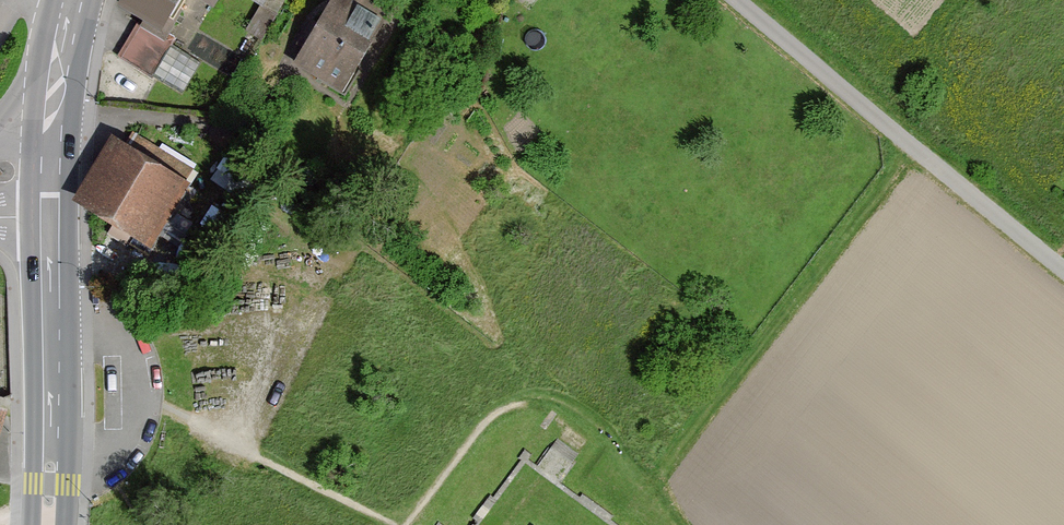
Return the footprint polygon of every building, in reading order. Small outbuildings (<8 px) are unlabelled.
[(112,12),(160,39),(183,0),(119,0),(112,12)] [(258,15),(267,0),(231,0),(258,15)] [(361,0),(331,0),(289,70),(339,100),(390,17),(361,0)] [(168,50),(133,30),(115,62),(150,82),(168,50)] [(125,151),(110,141),(67,205),(145,256),(187,194),(176,186),(185,173),(132,139),(125,151)] [(525,461),(612,524),(617,524),(610,520),(613,516),(582,493),(580,496),(560,482),(581,454),(557,437),(538,463),(532,459),(535,454),(524,446),(515,458),(518,461),(493,495),(490,493),(471,517),(476,520),(472,524),(478,524),(525,461)]
